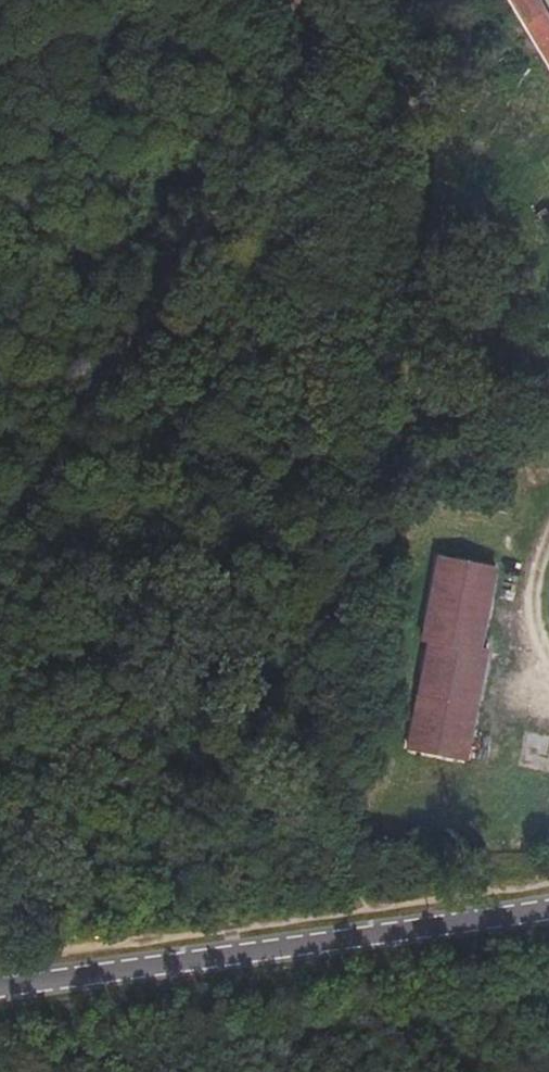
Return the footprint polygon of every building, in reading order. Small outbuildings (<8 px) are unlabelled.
[(548,68),(548,26),(533,0),(508,0),(548,68)] [(440,641),(419,744),(477,759),(499,653),(493,652),(511,569),(450,557),(433,640),(440,641)] [(527,770),(548,775),(548,735),(535,732),(527,770)]
